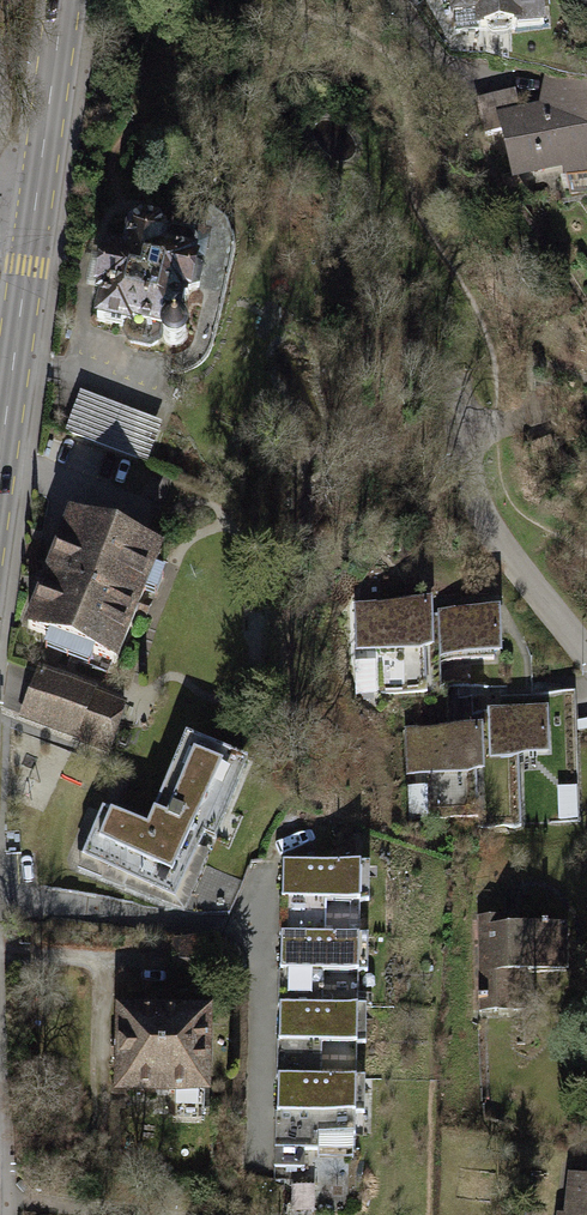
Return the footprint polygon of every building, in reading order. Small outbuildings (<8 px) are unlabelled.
[(453,31),(547,33),(548,0),(454,0),(453,31)] [(543,80),(540,111),(519,115),(515,95),(473,104),(483,143),(497,142),(511,186),(564,176),(566,183),(586,179),(586,83),(543,80)] [(159,351),(181,357),(193,352),(198,343),(193,329),(207,267),(212,244),(201,234),(172,227),(163,220),(136,219),(121,227),(117,244),(107,252),(100,297),(104,308),(101,326),(109,336),(159,351)] [(166,424),(84,391),(66,434),(149,467),(166,424)] [(159,555),(71,520),(28,628),(115,663),(159,555)] [(430,607),(354,607),(354,653),(431,652),(430,607)] [(497,609),(437,610),(438,656),(498,655),(497,609)] [(134,706),(43,670),(24,719),(114,754),(134,706)] [(547,705),(487,707),(488,755),(549,753),(547,705)] [(481,728),(404,729),(405,776),(481,776),(481,728)] [(248,764),(187,737),(147,830),(106,812),(84,862),(176,902),(203,839),(214,844),(248,764)] [(563,788),(563,820),(582,820),(582,789),(563,788)] [(277,869),(276,937),(359,937),(359,900),(367,900),(367,870),(277,869)] [(515,916),(475,916),(475,1011),(506,1011),(506,976),(565,977),(565,929),(515,928),(515,916)] [(276,1009),(354,1009),(354,976),(366,976),(366,937),(359,937),(276,937),(276,1009)] [(220,943),(176,941),(175,961),(174,985),(218,987),(220,943)] [(366,1009),(354,1009),(276,1009),(275,1077),(355,1079),(356,1046),(365,1046),(366,1009)] [(122,1012),(121,1102),(214,1103),(216,1013),(122,1012)] [(366,1079),(355,1079),(275,1077),(274,1154),(316,1155),(315,1163),(353,1164),(354,1137),(365,1138),(366,1079)] [(570,1176),(567,1214),(586,1214),(586,1177),(570,1176)]
